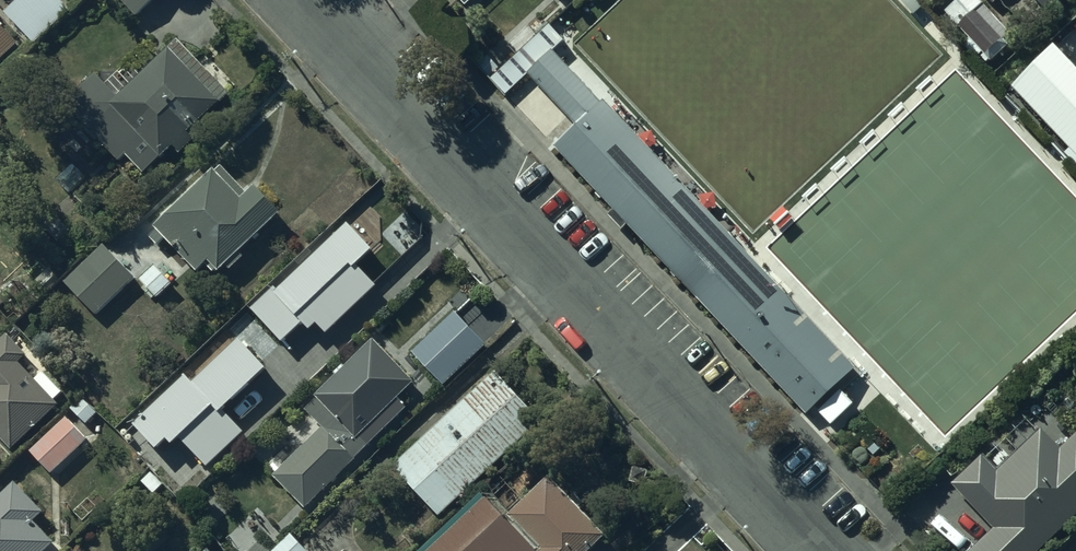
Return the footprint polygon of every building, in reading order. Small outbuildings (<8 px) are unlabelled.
[(6,13),(35,45),(72,13),(60,0),(20,0),(6,13)] [(138,19),(158,0),(119,0),(138,19)] [(979,0),(958,0),(944,13),(970,41),(964,46),(974,57),(980,52),(990,63),(1015,39),(979,0)] [(1045,11),(1056,0),(1034,0),(1045,11)] [(20,44),(0,23),(0,63),(20,44)] [(109,63),(97,75),(67,105),(88,127),(85,129),(95,139),(97,137),(120,162),(127,156),(145,174),(174,148),(181,155),(194,143),(187,135),(231,96),(179,41),(168,52),(132,87),(109,63)] [(1060,52),(1015,91),(1075,156),(1075,69),(1060,52)] [(739,236),(595,80),(547,123),(691,279),(739,236)] [(216,171),(156,226),(158,229),(149,237),(157,245),(165,238),(198,272),(207,264),(215,272),(217,270),(220,273),(228,266),(232,270),(244,259),(239,254),(282,213),(256,188),(250,194),(223,168),(218,173),(216,171)] [(378,257),(351,227),(258,312),(285,341),(306,322),(313,331),(320,324),(330,334),(376,292),(364,270),(378,257)] [(66,283),(96,315),(135,279),(105,247),(66,283)] [(157,266),(141,280),(158,299),(174,285),(157,266)] [(454,313),(411,353),(442,387),(485,346),(454,313)] [(12,452),(61,406),(56,400),(63,394),(44,373),(35,381),(20,364),(29,356),(8,333),(0,340),(0,438),(12,452)] [(278,377),(242,336),(137,429),(159,453),(171,442),(176,448),(183,441),(210,471),(251,435),(234,416),(278,377)] [(322,428),(272,477),(304,509),(354,461),(353,460),(407,409),(397,399),(413,384),(373,340),(345,368),(343,366),(335,374),(336,375),(315,397),(318,400),(306,412),(322,428)] [(495,372),(392,467),(438,518),(542,424),(495,372)] [(67,419),(31,452),(52,475),(88,442),(67,419)] [(952,485),(994,529),(971,550),(1040,550),(1075,516),(1075,435),(1061,451),(1039,429),(998,471),(982,455),(952,485)] [(480,497),(424,550),(590,550),(605,537),(588,519),(594,514),(575,494),(569,500),(549,478),(505,520),(480,497)] [(55,545),(34,523),(44,513),(16,484),(0,499),(0,550),(48,550),(55,545)] [(273,550),(307,550),(290,534),(273,550)]
